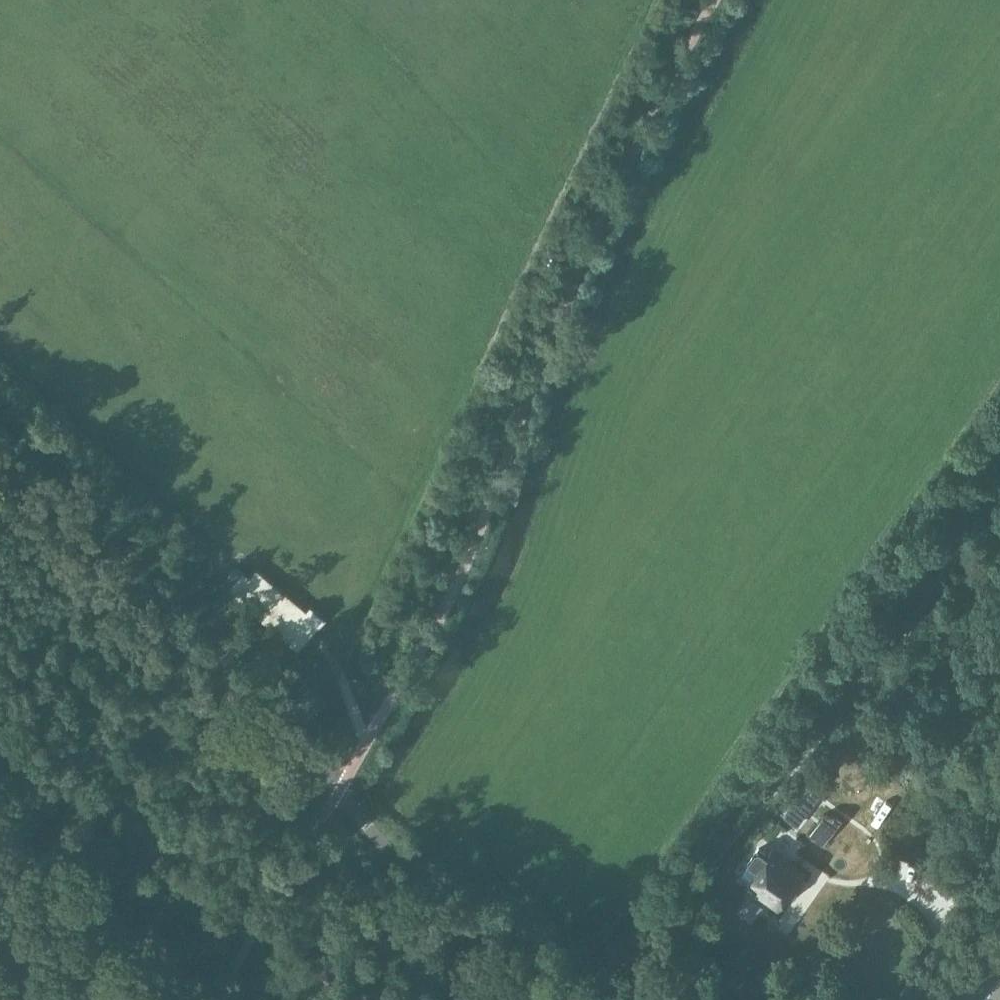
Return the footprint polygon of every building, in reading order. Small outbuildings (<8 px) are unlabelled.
[(220,586),(298,651),(326,619),(310,606),(306,611),(256,569),(249,576),(236,567),(220,586)] [(782,814),(798,826),(820,795),(810,788),(803,798),(801,797),(795,806),(790,802),(782,814)] [(825,813),(810,834),(824,844),(844,816),(840,813),(825,813)] [(798,888),(797,885),(804,874),(784,860),(783,856),(778,852),(775,853),(773,852),(769,857),(759,849),(742,873),(752,880),(749,884),(781,907),(787,899),(792,897),(794,896),(796,894),(798,891),(798,888)]
